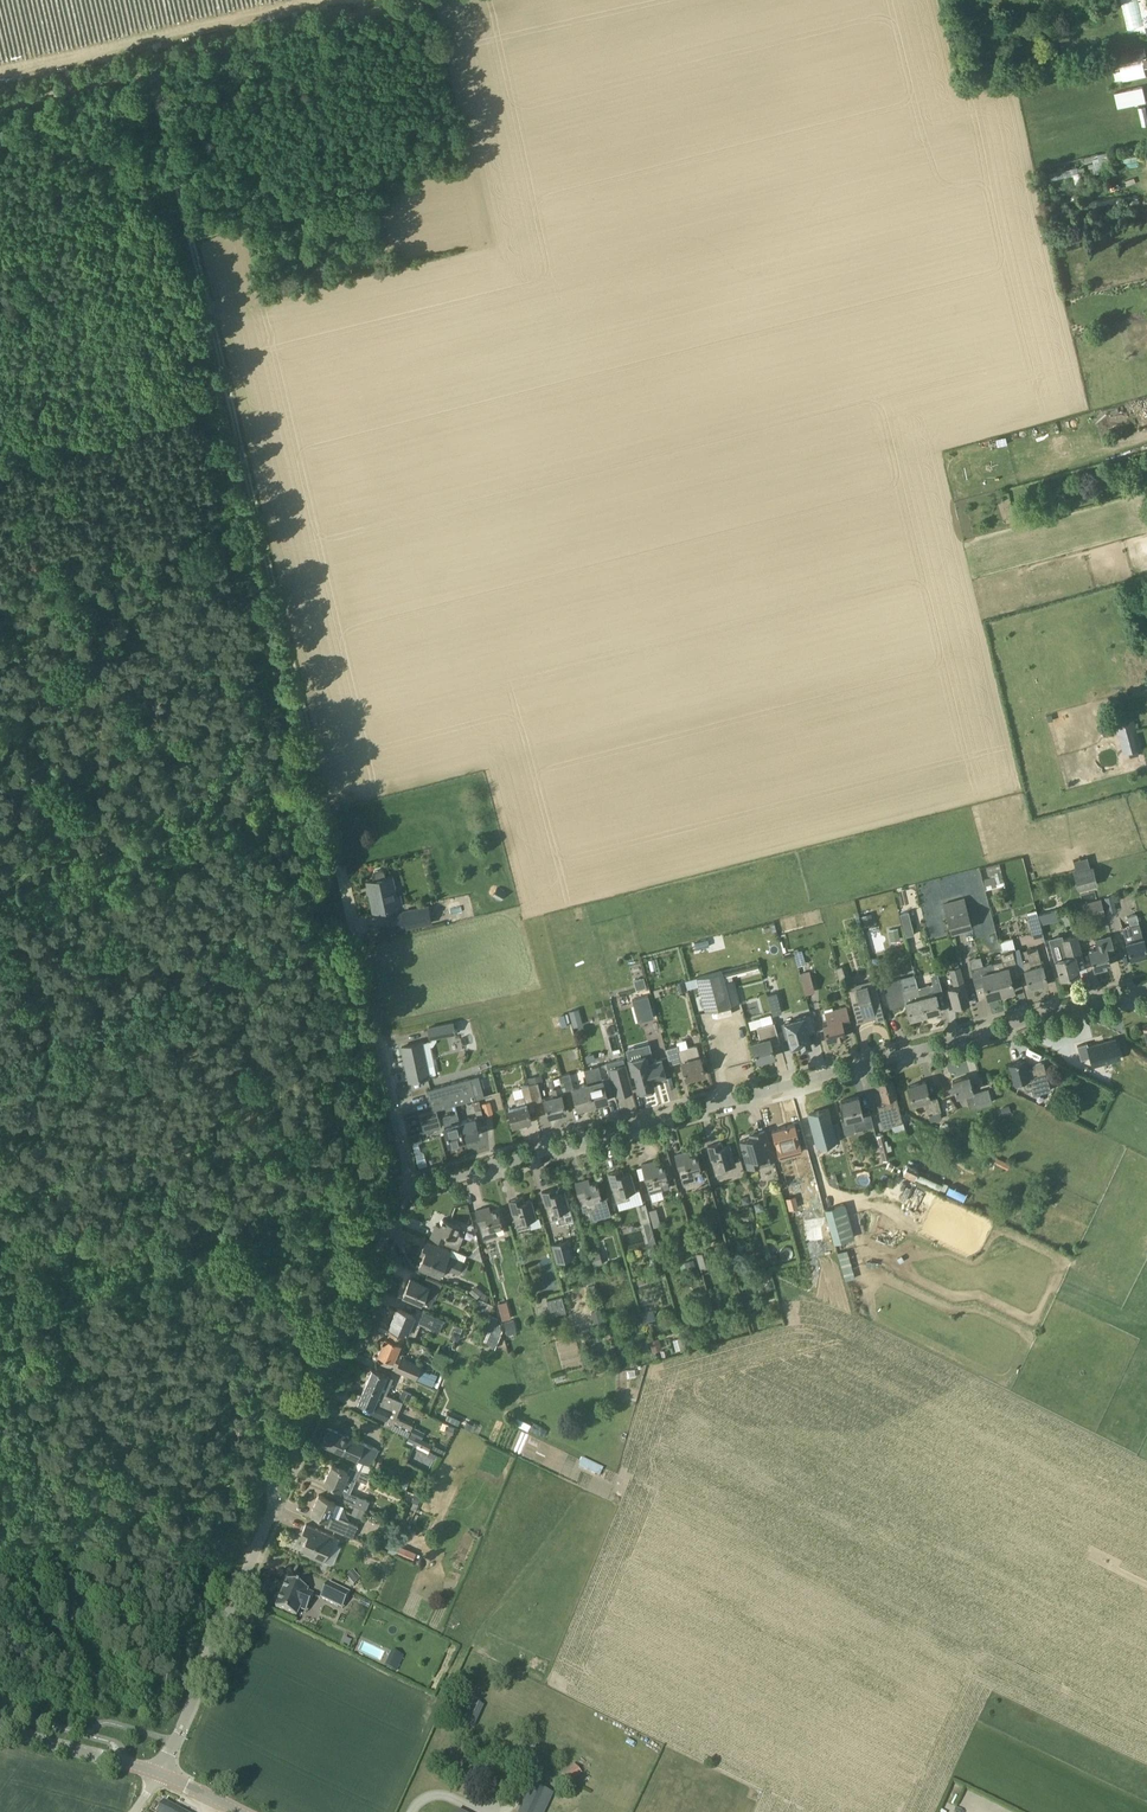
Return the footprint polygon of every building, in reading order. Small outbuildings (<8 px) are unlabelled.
[(1145,56),(1146,56),(1145,48),(1126,52),(1127,60),(1145,56)] [(1112,68),(1114,80),(1144,76),(1142,64),(1112,68)] [(1143,87),(1115,93),(1118,108),(1146,102),(1143,87)] [(1127,207),(1135,210),(1139,200),(1131,197),(1127,207)] [(1132,711),(1114,716),(1124,754),(1142,749),(1132,711)] [(1074,872),(1078,889),(1096,884),(1092,867),(1074,872)] [(398,907),(392,877),(382,879),(382,875),(375,877),(376,880),(366,882),(373,912),(398,907)] [(1115,910),(1111,895),(1104,897),(1109,912),(1115,910)] [(972,927),(967,909),(964,898),(944,903),(952,933),(972,927)] [(1100,899),(1085,904),(1087,911),(1103,907),(1100,899)] [(431,922),(427,907),(403,912),(406,928),(431,922)] [(1055,910),(1039,915),(1041,923),(1058,919),(1055,910)] [(909,911),(900,913),(906,936),(915,934),(909,911)] [(862,915),(864,923),(873,921),(871,913),(862,915)] [(1127,916),(1129,926),(1139,923),(1137,913),(1127,916)] [(1042,932),(1039,921),(1038,915),(1034,916),(1028,917),(1032,934),(1042,932)] [(1139,923),(1129,926),(1122,928),(1126,942),(1131,959),(1146,955),(1146,950),(1144,937),(1143,937),(1139,923)] [(890,942),(900,940),(898,928),(888,930),(890,942)] [(1059,940),(1064,958),(1056,960),(1061,978),(1077,973),(1074,963),(1077,963),(1074,952),(1081,950),(1077,935),(1059,940)] [(1094,969),(1111,964),(1108,955),(1115,953),(1111,936),(1096,940),(1098,948),(1089,950),(1094,969)] [(1011,938),(999,942),(1002,952),(1012,950),(1014,949),(1011,938)] [(1029,986),(1047,981),(1042,964),(1038,947),(1027,950),(1029,960),(1023,962),(1019,948),(1013,950),(1019,972),(1025,970),(1029,986)] [(993,963),(1001,994),(1014,990),(1010,976),(1019,974),(1019,972),(1013,950),(1012,950),(1002,952),(1000,953),(1002,960),(993,963)] [(937,974),(938,975),(941,989),(949,987),(954,1006),(969,1002),(964,983),(962,975),(961,975),(957,961),(948,963),(950,970),(937,974)] [(757,962),(722,971),(724,977),(732,975),(759,968),(757,962)] [(1001,994),(993,963),(971,969),(975,985),(984,983),(988,997),(1001,994)] [(840,984),(846,978),(841,966),(835,968),(840,984)] [(722,971),(696,978),(706,1012),(731,1005),(725,983),(724,977),(722,971)] [(807,992),(815,990),(810,972),(802,974),(807,992)] [(915,977),(925,1014),(940,1010),(935,991),(941,989),(938,975),(931,977),(933,986),(925,988),(921,975),(915,977)] [(633,987),(643,985),(641,976),(631,978),(633,987)] [(847,984),(857,1023),(866,1020),(865,1020),(875,1017),(876,1021),(884,1019),(873,977),(847,984)] [(910,1018),(925,1014),(915,977),(909,978),(912,990),(903,992),(904,992),(900,978),(883,982),(890,1007),(906,1003),(910,1018)] [(777,992),(767,995),(773,1015),(782,1012),(777,992)] [(654,1017),(648,995),(632,999),(638,1021),(654,1017)] [(825,1031),(828,1041),(846,1036),(843,1026),(851,1024),(847,1006),(833,1010),(832,1007),(824,1009),(828,1022),(823,1023),(825,1029),(824,1029),(824,1031),(825,1031)] [(803,1047),(808,1046),(807,1043),(811,1042),(808,1029),(815,1027),(811,1013),(796,1017),(798,1023),(783,1027),(786,1036),(788,1035),(791,1047),(802,1044),(803,1047)] [(762,1025),(757,1027),(760,1040),(752,1042),(757,1061),(775,1056),(772,1045),(780,1042),(774,1022),(773,1022),(771,1015),(760,1018),(762,1025)] [(582,1017),(572,1020),(574,1027),(583,1024),(582,1017)] [(453,1023),(428,1027),(430,1039),(455,1034),(453,1023)] [(1120,1058),(1114,1039),(1088,1047),(1087,1043),(1077,1046),(1080,1060),(1090,1057),(1092,1066),(1120,1058)] [(406,1066),(408,1066),(411,1081),(430,1077),(422,1042),(402,1047),(406,1066)] [(670,1065),(682,1062),(686,1079),(705,1073),(700,1056),(697,1045),(679,1050),(678,1045),(665,1048),(670,1065)] [(645,1055),(628,1059),(632,1074),(635,1073),(640,1091),(655,1087),(653,1081),(666,1077),(661,1059),(647,1063),(645,1055)] [(1049,1081),(1044,1062),(1033,1064),(1034,1068),(1027,1070),(1025,1059),(1009,1064),(1014,1082),(1015,1082),(1015,1085),(1027,1091),(1041,1087),(1040,1084),(1049,1081)] [(617,1095),(633,1091),(626,1064),(610,1068),(617,1095)] [(584,1069),(588,1084),(593,1104),(608,1100),(607,1094),(614,1092),(612,1085),(610,1078),(602,1080),(599,1065),(584,1069)] [(578,1108),(593,1104),(588,1084),(574,1087),(570,1073),(563,1075),(569,1098),(575,1096),(578,1108)] [(537,1076),(528,1078),(529,1084),(538,1082),(537,1076)] [(989,1089),(974,1093),(973,1091),(969,1076),(953,1080),(957,1095),(965,1093),(970,1108),(993,1101),(989,1089)] [(470,1078),(427,1090),(432,1110),(475,1098),(470,1078)] [(883,1099),(885,1104),(878,1106),(883,1127),(903,1122),(892,1079),(879,1082),(883,1099)] [(929,1115),(931,1121),(942,1118),(940,1111),(941,1111),(938,1099),(931,1101),(925,1081),(908,1086),(913,1103),(925,1100),(929,1115)] [(529,1084),(532,1099),(533,1102),(542,1100),(538,1082),(529,1084)] [(532,1099),(529,1084),(521,1086),(524,1096),(515,1098),(517,1106),(508,1108),(513,1126),(532,1121),(527,1103),(526,1103),(525,1101),(532,1099)] [(544,1099),(549,1116),(566,1111),(561,1094),(559,1087),(552,1089),(554,1096),(544,1099)] [(870,1110),(862,1112),(858,1096),(841,1100),(846,1120),(853,1118),(856,1130),(874,1126),(870,1110)] [(485,1115),(493,1113),(490,1102),(482,1104),(485,1115)] [(1004,1115),(1011,1112),(1009,1105),(1001,1108),(1004,1115)] [(481,1108),(475,1110),(477,1118),(483,1116),(481,1108)] [(424,1132),(442,1127),(437,1109),(419,1114),(424,1132)] [(828,1109),(808,1115),(817,1149),(837,1143),(828,1109)] [(457,1113),(457,1112),(443,1116),(446,1125),(445,1126),(449,1143),(464,1139),(460,1122),(457,1113)] [(475,1118),(460,1122),(464,1139),(479,1134),(475,1118)] [(795,1122),(773,1128),(780,1155),(802,1149),(795,1122)] [(741,1141),(748,1167),(774,1160),(766,1130),(750,1134),(751,1138),(741,1141)] [(410,1136),(412,1144),(422,1141),(420,1134),(410,1136)] [(877,1135),(884,1161),(889,1159),(887,1151),(884,1140),(882,1134),(877,1135)] [(707,1146),(715,1175),(729,1172),(727,1166),(735,1163),(730,1145),(722,1147),(721,1142),(707,1146)] [(688,1151),(675,1155),(683,1184),(696,1181),(694,1174),(702,1172),(697,1154),(690,1156),(688,1151)] [(844,1157),(835,1159),(841,1183),(850,1181),(844,1157)] [(1007,1170),(1010,1164),(996,1157),(994,1163),(1007,1170)] [(920,1166),(907,1160),(905,1165),(907,1165),(903,1173),(914,1179),(920,1166)] [(655,1161),(641,1164),(649,1193),(662,1190),(661,1184),(668,1182),(663,1163),(656,1165),(655,1161)] [(774,1165),(760,1168),(763,1179),(777,1176),(774,1165)] [(622,1170),(608,1173),(616,1203),(629,1199),(628,1193),(635,1191),(630,1172),(623,1174),(622,1170)] [(583,1212),(589,1210),(591,1220),(611,1215),(606,1199),(602,1200),(597,1182),(590,1184),(589,1179),(575,1183),(583,1212)] [(542,1192),(550,1221),(563,1217),(561,1211),(569,1209),(564,1191),(557,1193),(556,1188),(542,1192)] [(741,1197),(743,1204),(750,1203),(749,1195),(741,1197)] [(798,1207),(795,1196),(786,1198),(789,1210),(798,1207)] [(523,1197),(509,1201),(517,1230),(530,1226),(529,1220),(536,1218),(531,1200),(524,1202),(523,1197)] [(759,1202),(755,1204),(757,1212),(764,1210),(763,1205),(759,1202)] [(846,1204),(825,1209),(834,1243),(855,1237),(846,1204)] [(484,1239),(497,1236),(495,1229),(503,1227),(498,1209),(491,1211),(489,1206),(476,1210),(484,1239)] [(656,1207),(648,1209),(652,1225),(660,1223),(656,1207)] [(430,1237),(458,1249),(463,1236),(458,1234),(461,1226),(443,1219),(440,1226),(436,1224),(430,1237)] [(585,1239),(577,1240),(579,1247),(586,1246),(585,1239)] [(552,1244),(557,1263),(573,1258),(568,1240),(552,1244)] [(449,1269),(458,1272),(464,1275),(468,1264),(448,1255),(450,1251),(426,1241),(420,1254),(423,1256),(419,1267),(440,1276),(444,1265),(450,1267),(449,1269)] [(837,1250),(842,1279),(852,1277),(847,1248),(837,1250)] [(472,1257),(484,1262),(480,1249),(472,1257)] [(700,1268),(712,1264),(708,1249),(695,1253),(700,1268)] [(593,1266),(603,1263),(599,1251),(590,1254),(593,1266)] [(686,1271),(696,1268),(694,1259),(684,1262),(686,1271)] [(430,1306),(434,1298),(435,1299),(442,1283),(428,1277),(425,1284),(410,1278),(403,1294),(430,1306)] [(588,1296),(597,1294),(594,1284),(586,1286),(588,1296)] [(469,1291),(476,1298),(483,1291),(475,1285),(469,1291)] [(483,1292),(480,1297),(487,1300),(490,1295),(483,1292)] [(562,1296),(547,1300),(552,1316),(566,1312),(562,1296)] [(444,1319),(434,1315),(417,1308),(414,1315),(398,1308),(390,1325),(415,1336),(420,1323),(439,1332),(444,1319)] [(603,1320),(600,1309),(591,1312),(594,1323),(603,1320)] [(653,1309),(642,1312),(643,1315),(645,1322),(649,1320),(656,1318),(653,1309)] [(511,1318),(509,1311),(501,1313),(502,1320),(511,1318)] [(734,1327),(742,1322),(737,1313),(729,1318),(734,1327)] [(514,1320),(504,1323),(507,1335),(517,1333),(514,1320)] [(386,1336),(378,1354),(393,1360),(400,1343),(401,1343),(404,1336),(391,1331),(388,1337),(386,1336)] [(460,1334),(453,1331),(451,1338),(457,1341),(460,1334)] [(649,1340),(652,1352),(662,1349),(659,1337),(649,1340)] [(401,1357),(395,1370),(416,1378),(421,1366),(401,1357)] [(372,1368),(365,1385),(386,1393),(389,1385),(389,1386),(393,1378),(386,1375),(387,1374),(372,1368)] [(372,1407),(370,1412),(392,1421),(390,1426),(408,1435),(409,1432),(412,1426),(414,1423),(397,1416),(403,1401),(399,1399),(386,1393),(365,1385),(358,1401),(372,1407)] [(399,1399),(403,1401),(412,1404),(415,1395),(412,1394),(412,1393),(403,1390),(399,1399)] [(470,1430),(473,1424),(467,1421),(465,1427),(470,1430)] [(455,1427),(448,1425),(445,1432),(453,1435),(455,1427)] [(412,1426),(409,1432),(417,1436),(421,1438),(424,1431),(412,1426)] [(378,1449),(328,1427),(321,1444),(355,1458),(352,1467),(365,1472),(369,1464),(371,1465),(378,1449)] [(417,1436),(414,1443),(430,1450),(433,1444),(421,1438),(417,1436)] [(365,1472),(352,1467),(350,1466),(348,1471),(332,1464),(325,1482),(336,1486),(332,1495),(350,1503),(354,1494),(341,1489),(347,1477),(355,1480),(356,1478),(366,1482),(370,1474),(365,1472)] [(395,1472),(391,1480),(404,1485),(403,1487),(407,1489),(411,1478),(395,1472)] [(336,1502),(319,1494),(311,1512),(331,1520),(328,1527),(345,1534),(350,1522),(331,1513),(336,1502)] [(370,1501),(354,1494),(350,1503),(366,1510),(370,1501)] [(412,1501),(414,1501),(419,1503),(421,1497),(415,1494),(412,1501)] [(361,1518),(365,1509),(355,1505),(352,1514),(361,1518)] [(334,1536),(306,1524),(303,1532),(302,1531),(299,1537),(306,1540),(302,1548),(312,1552),(310,1556),(323,1561),(334,1536)] [(396,1553),(400,1546),(400,1545),(392,1542),(387,1551),(396,1555),(396,1553)] [(416,1552),(401,1546),(400,1547),(397,1554),(413,1561),(416,1554),(416,1552)] [(353,1585),(360,1579),(355,1573),(348,1579),(353,1585)] [(306,1612),(311,1601),(314,1595),(307,1592),(308,1590),(288,1581),(276,1608),(296,1617),(300,1609),(306,1612)] [(343,1609),(350,1594),(328,1583),(320,1598),(343,1609)] [(473,1726),(481,1704),(468,1699),(460,1720),(473,1726)] [(570,1783),(582,1773),(573,1762),(561,1772),(570,1783)] [(533,1783),(519,1811),(545,1811),(554,1793),(533,1783)] [(179,1809),(163,1801),(158,1811),(177,1811),(179,1809)]
